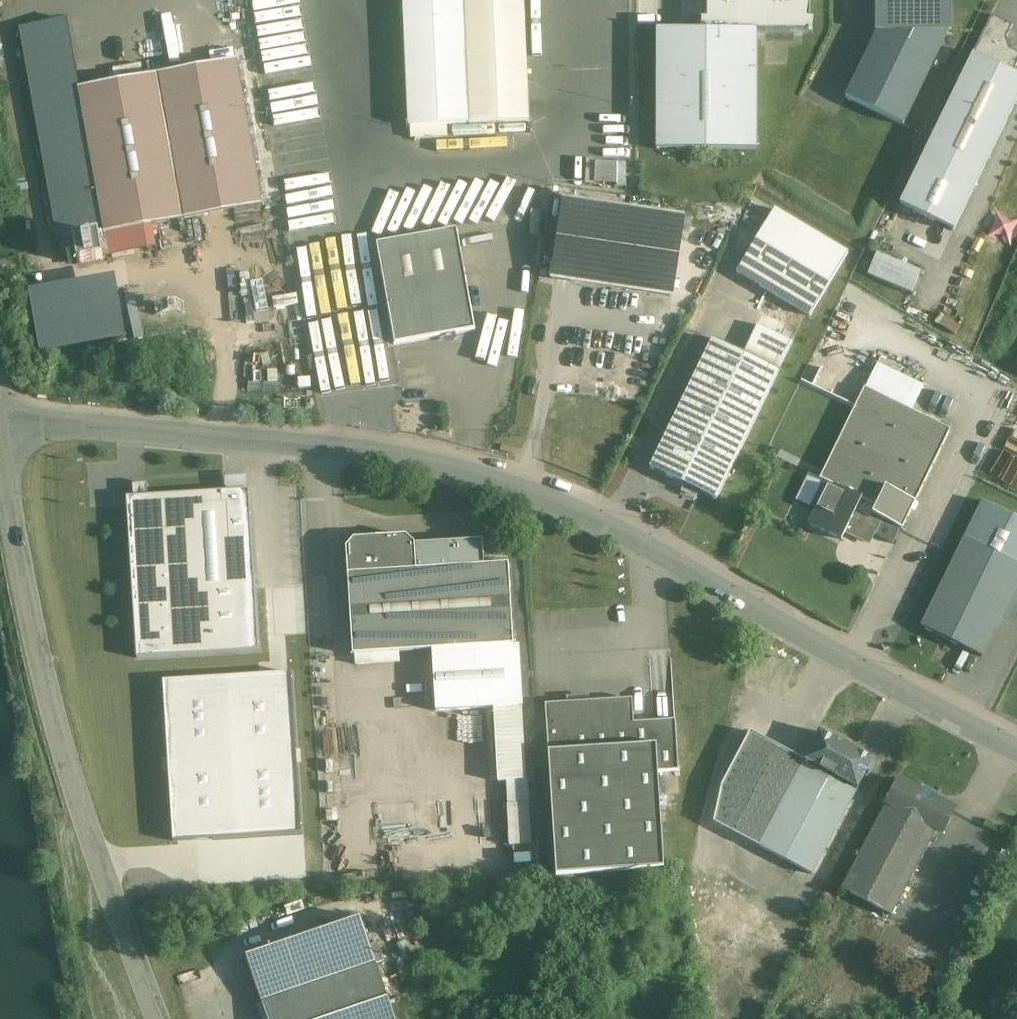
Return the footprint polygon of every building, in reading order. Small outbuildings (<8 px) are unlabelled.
[(411,127),(532,123),(528,0),(408,0),(411,127)] [(658,27),(659,150),(762,150),(761,47),(769,47),(769,67),(795,67),(794,45),(807,45),(807,32),(818,32),(818,17),(811,17),(811,0),(713,0),(713,16),(705,16),(705,27),(658,27)] [(874,29),(950,30),(950,0),(874,0),(874,29)] [(900,200),(956,228),(1016,105),(1016,70),(1016,69),(1016,48),(1010,45),(1016,30),(1016,21),(995,10),(900,200)] [(269,204),(242,56),(81,85),(69,15),(18,24),(58,242),(74,239),(78,265),(164,249),(160,224),(269,204)] [(950,30),(874,29),(846,94),(905,122),(934,61),(946,38),(950,30)] [(956,43),(946,38),(934,61),(945,66),(956,43)] [(691,216),(566,197),(554,279),(678,298),(691,216)] [(854,251),(778,206),(739,272),(774,293),(748,351),(716,337),(651,465),(718,499),(812,314),(817,316),(854,251)] [(463,229),(379,244),(397,347),(481,332),(463,229)] [(237,299),(256,305),(270,253),(250,248),(237,299)] [(32,307),(40,354),(126,339),(118,292),(32,307)] [(809,525),(846,543),(852,532),(876,544),(881,533),(899,542),(955,428),(868,386),(839,439),(821,481),(829,485),(809,525)] [(246,490),(128,495),(135,660),(254,654),(246,490)] [(965,537),(921,627),(958,645),(958,646),(982,657),(1016,586),(1016,563),(965,537)] [(346,547),(351,657),(432,651),(514,646),(509,565),(417,571),(414,544),(406,538),(355,539),(346,547)] [(514,646),(432,651),(436,712),(494,709),(522,707),(519,646),(514,646)] [(164,680),(173,841),(302,834),(293,673),(164,680)] [(635,700),(545,705),(555,876),(664,870),(659,773),(679,772),(676,719),(636,722),(635,700)] [(522,707),(494,709),(499,782),(506,781),(508,806),(528,805),(522,707)] [(819,724),(803,756),(754,731),(727,785),(720,822),(818,872),(877,753),(819,724)] [(962,808),(901,777),(844,889),(896,916),(939,832),(947,836),(962,808)] [(528,805),(508,806),(510,846),(531,844),(528,805)] [(245,954),(267,1018),(399,1018),(364,914),(245,954)]
